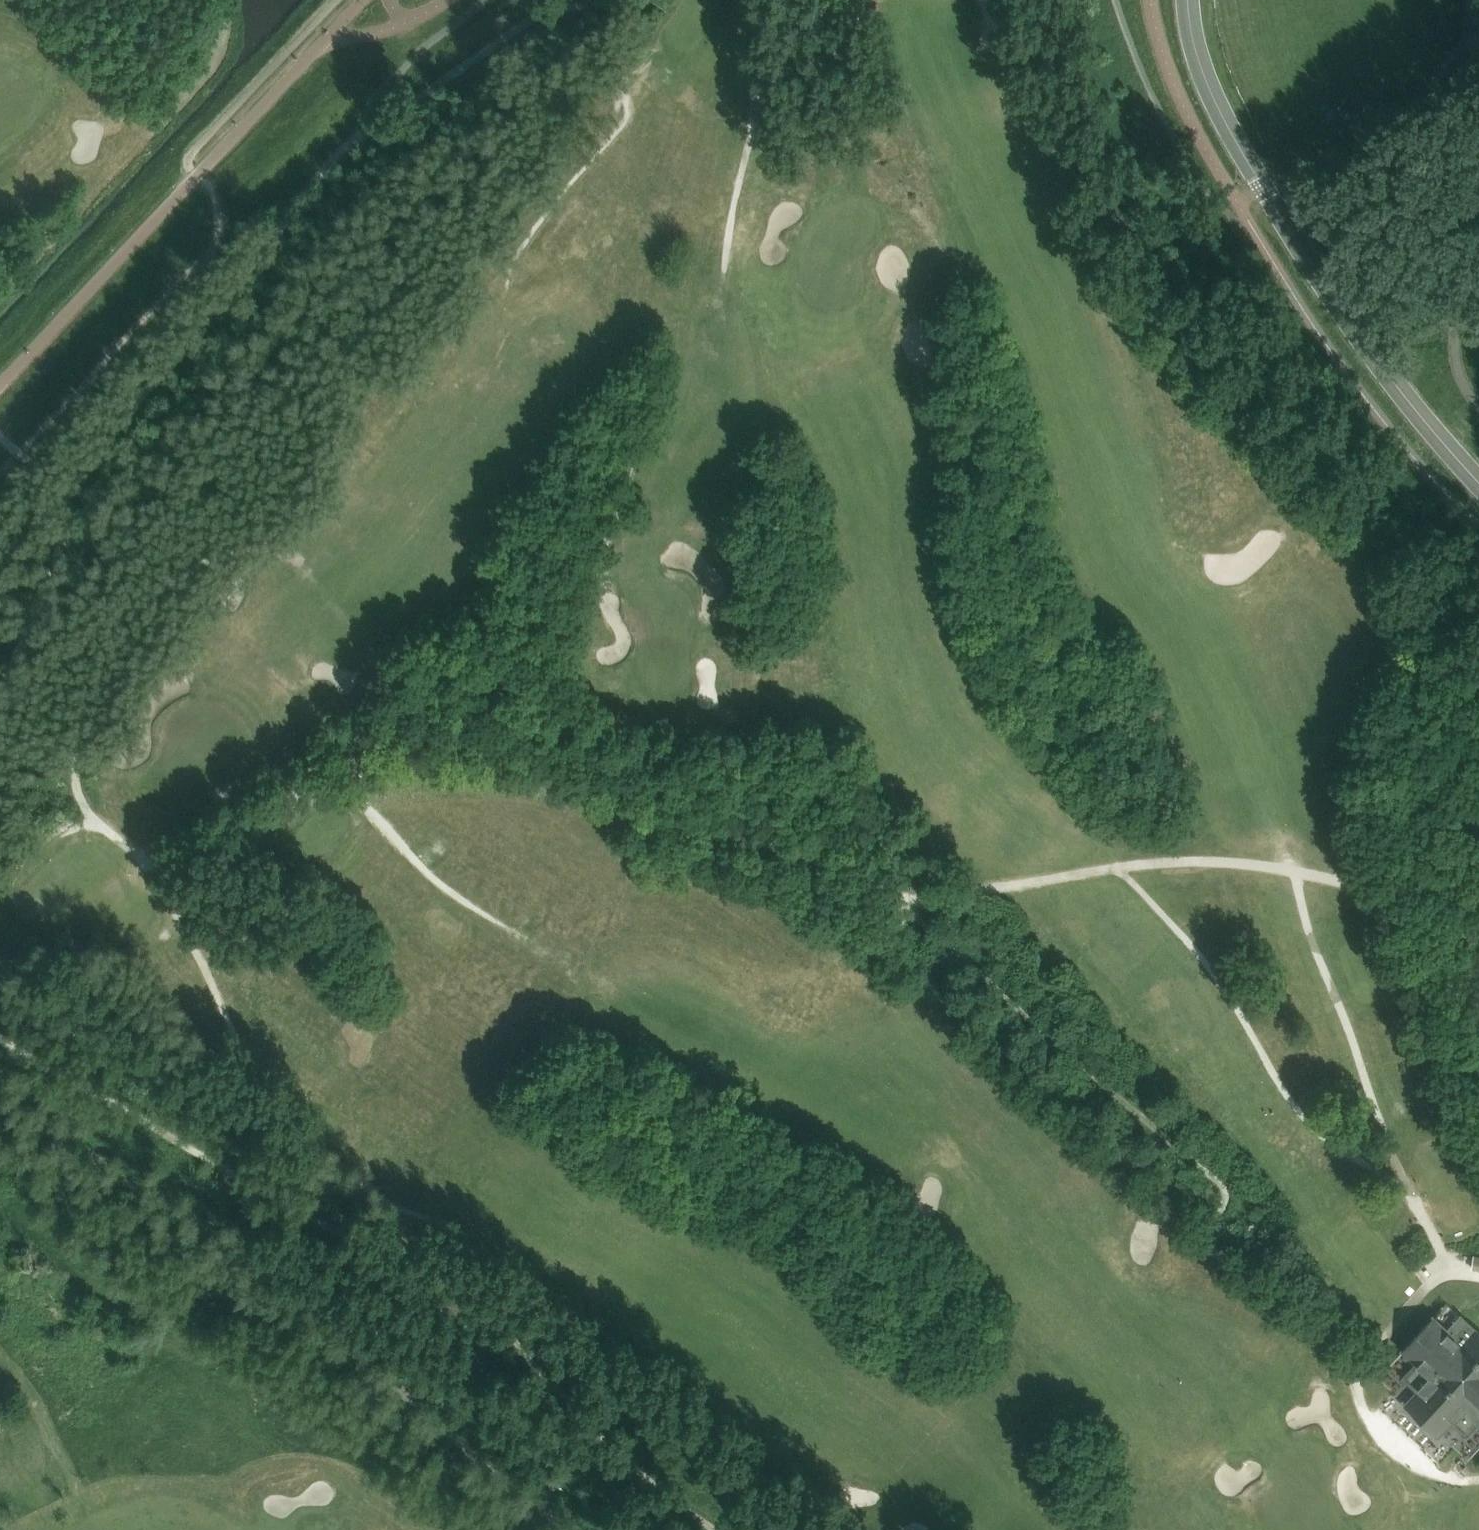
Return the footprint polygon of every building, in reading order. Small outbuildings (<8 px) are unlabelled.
[(1461,1317),(1448,1332),(1433,1318),(1404,1349),(1434,1376),(1407,1406),(1438,1434),(1465,1405),(1478,1418),(1478,1333),(1461,1317)]
